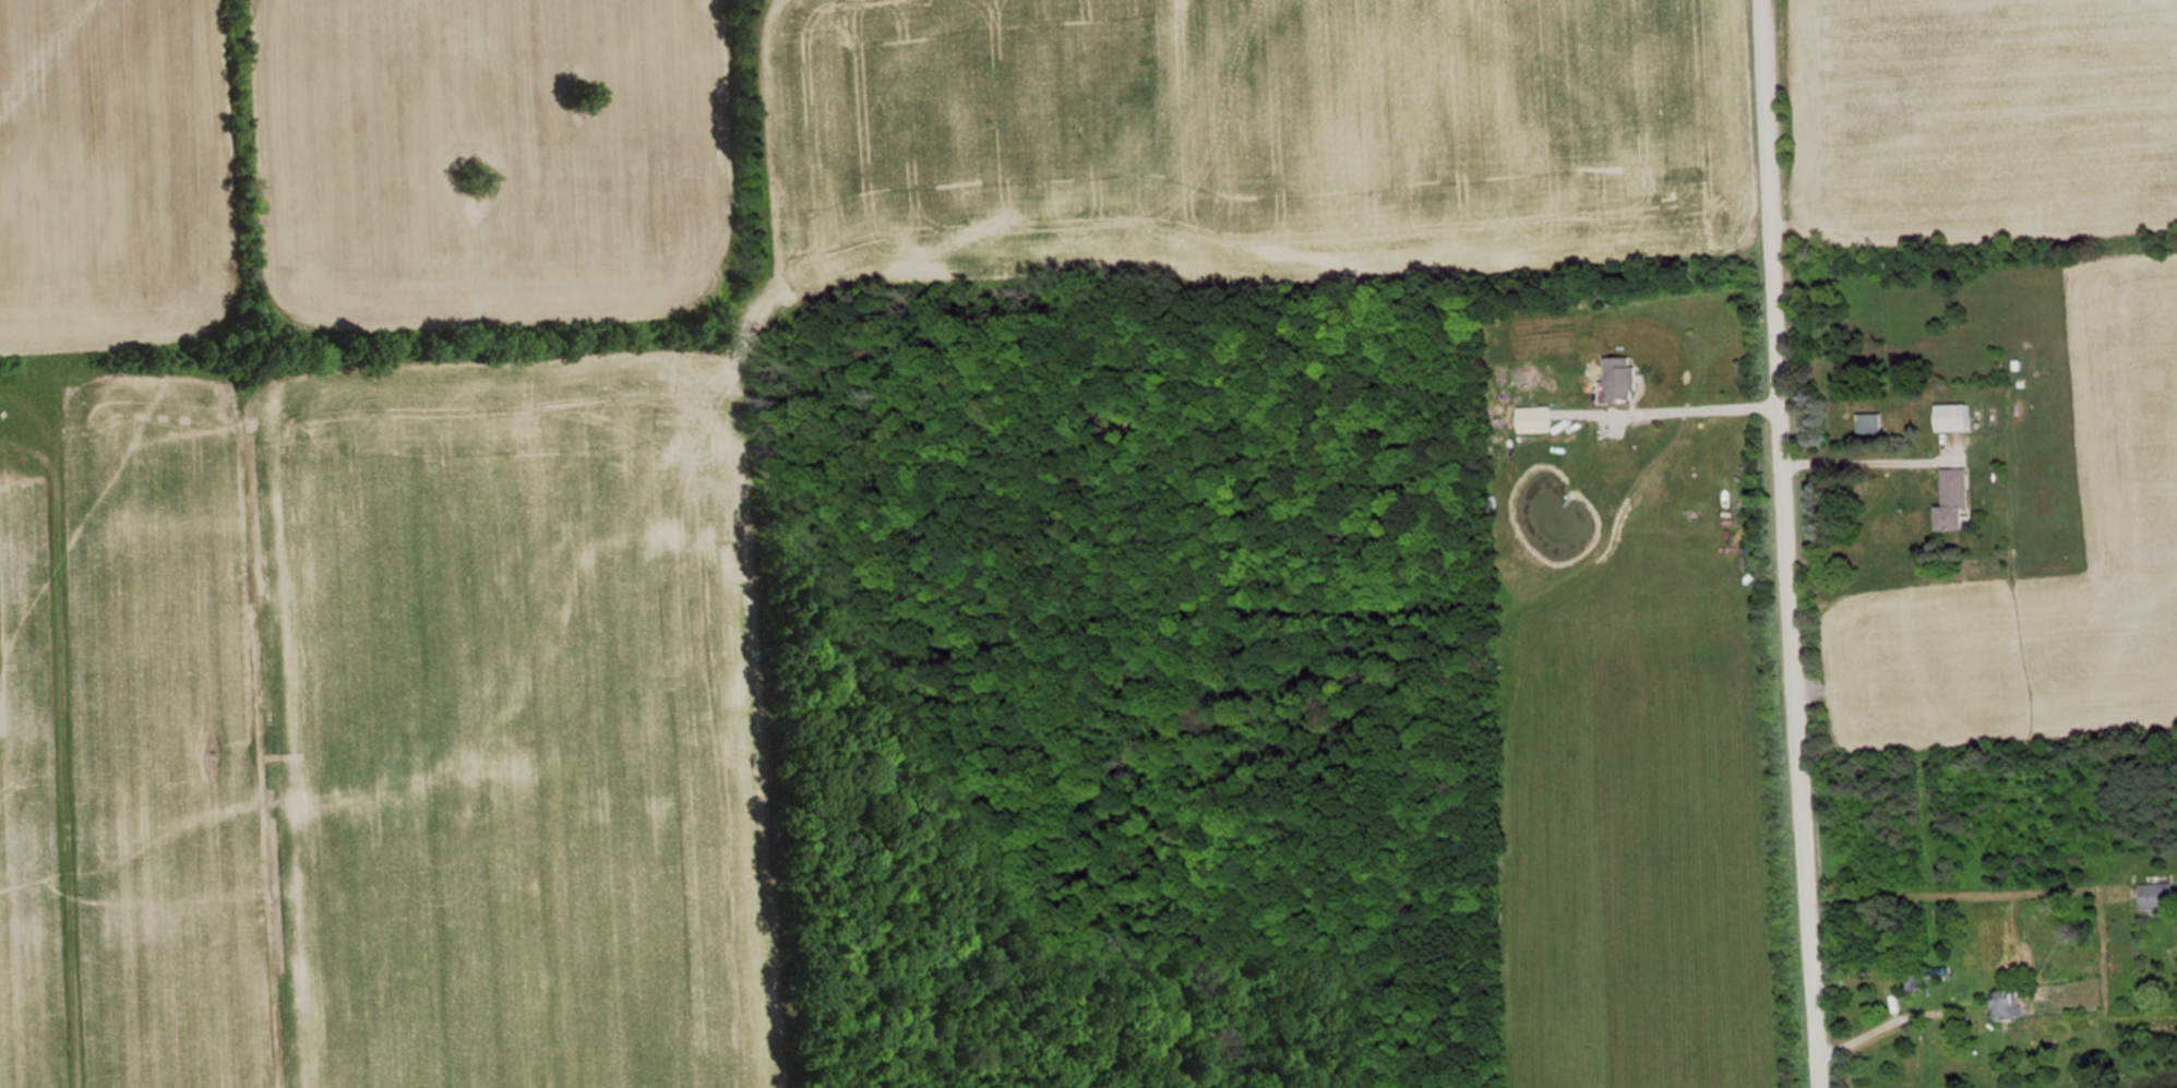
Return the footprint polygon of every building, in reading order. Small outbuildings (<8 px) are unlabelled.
[(1611,400),(1643,400),(1643,357),(1611,357),(1611,400)] [(1939,404),(1939,431),(1978,431),(1978,404),(1939,404)] [(1523,408),(1524,433),(1556,433),(1556,407),(1523,408)] [(1888,412),(1864,412),(1864,433),(1888,433),(1888,412)] [(1947,468),(1947,530),(1974,530),(1974,468),(1947,468)] [(2146,883),(2146,909),(2176,909),(2176,883),(2146,883)] [(1904,969),(1904,990),(1928,990),(1928,969),(1904,969)] [(2002,1020),(2027,1020),(2027,990),(2002,990),(2002,1020)]
